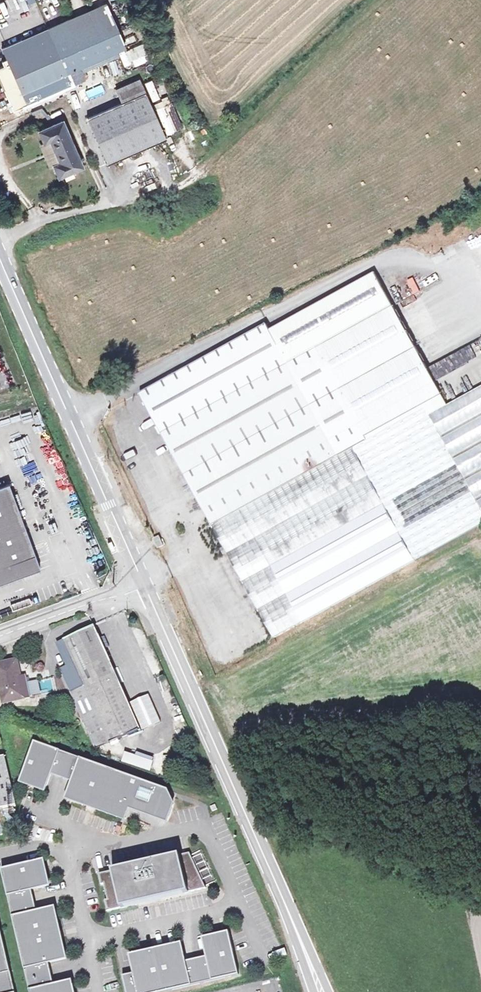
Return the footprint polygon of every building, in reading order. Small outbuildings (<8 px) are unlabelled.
[(106,2),(71,16),(77,29),(111,14),(106,2)] [(15,107),(84,77),(80,66),(127,46),(113,16),(111,14),(77,29),(71,16),(4,43),(9,56),(3,59),(5,64),(0,67),(0,75),(1,78),(15,107)] [(114,60),(109,62),(114,73),(119,71),(114,60)] [(119,89),(125,103),(149,92),(143,78),(119,89)] [(88,96),(101,91),(99,86),(86,91),(88,96)] [(90,117),(110,164),(169,139),(163,126),(149,92),(125,103),(90,117)] [(85,164),(65,118),(41,128),(47,142),(53,139),(61,159),(55,162),(60,175),(85,164)] [(172,122),(163,126),(169,139),(178,134),(172,122)] [(184,133),(189,148),(197,146),(192,130),(184,133)] [(47,142),(55,162),(61,159),(53,139),(47,142)] [(271,329),(143,395),(215,524),(440,409),(458,400),(407,312),(390,278),(275,336),(271,329)] [(244,509),(306,620),(480,531),(480,397),(462,407),(444,416),(440,409),(244,509)] [(458,400),(440,409),(444,416),(462,407),(458,400)] [(0,487),(0,585),(42,569),(10,483),(0,487)] [(244,509),(215,524),(278,636),(306,620),(244,509)] [(109,551),(115,549),(111,539),(105,541),(109,551)] [(257,637),(265,633),(262,626),(253,630),(257,637)] [(95,628),(64,642),(79,673),(71,676),(78,691),(72,694),(91,739),(107,732),(112,743),(140,729),(95,628)] [(7,711),(26,705),(21,687),(27,685),(21,666),(0,672),(0,686),(7,711)] [(71,676),(65,679),(72,694),(78,691),(71,676)] [(30,684),(27,685),(21,687),(26,705),(35,703),(30,684)] [(141,730),(161,721),(148,693),(128,702),(141,730)] [(107,732),(91,739),(96,750),(112,743),(107,732)] [(34,745),(21,784),(50,794),(56,779),(71,784),(66,800),(129,822),(136,812),(170,823),(176,803),(168,791),(34,745)] [(123,751),(120,761),(149,770),(152,760),(123,751)] [(16,806),(5,757),(0,758),(0,810),(16,806)] [(190,853),(99,874),(102,885),(104,884),(108,900),(105,901),(108,911),(206,888),(190,853)] [(200,854),(193,858),(204,880),(211,877),(200,854)] [(2,870),(30,991),(74,991),(71,982),(54,986),(49,963),(66,959),(54,909),(37,913),(32,890),(49,886),(43,860),(2,870)] [(0,926),(0,991),(15,991),(0,926)] [(123,976),(126,991),(166,991),(179,989),(239,975),(229,932),(204,940),(208,957),(185,962),(181,945),(131,956),(135,973),(123,976)]
